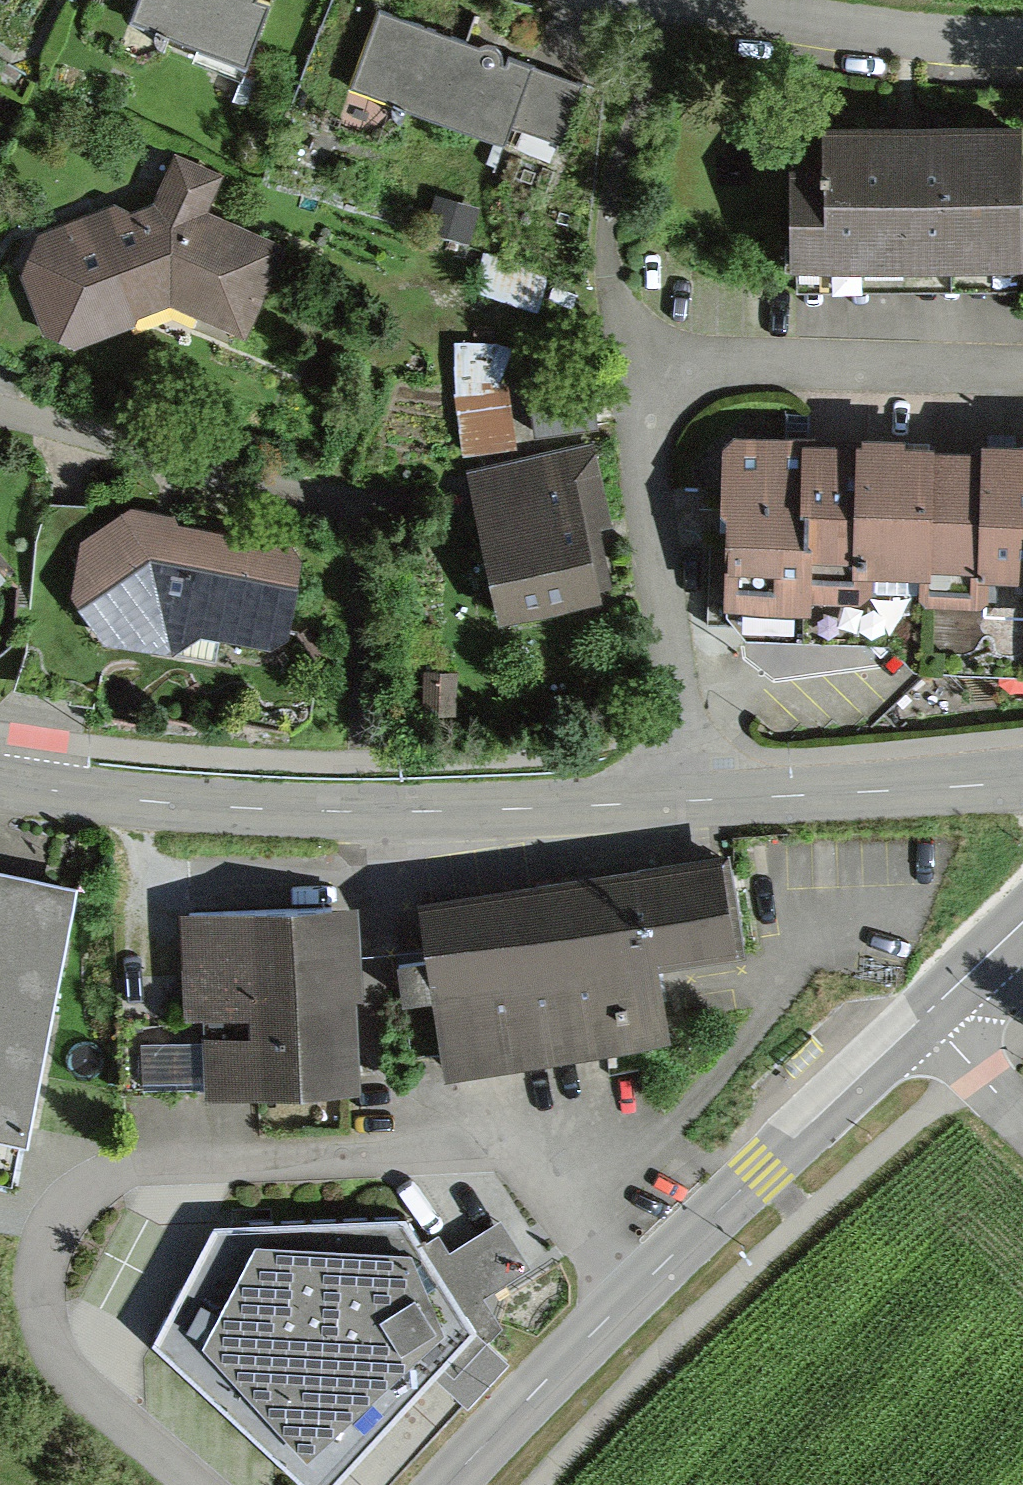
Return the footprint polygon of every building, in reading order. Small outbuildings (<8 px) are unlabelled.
[(138,1),(130,20),(245,69),(268,9),(253,4),(255,0),(134,0),(138,1)] [(478,51),(382,13),(352,90),(502,146),(508,127),(563,147),(585,86),(509,60),(505,69),(500,67),(502,60),(500,55),(496,50),(489,48),(482,49),(478,51)] [(1018,97),(822,102),(822,136),(789,136),(793,286),(1022,281),(1018,97)] [(211,214),(225,181),(173,158),(151,207),(131,216),(125,201),(40,237),(20,282),(46,343),(82,351),(133,330),(137,322),(171,308),(243,339),(284,244),(211,214)] [(425,235),(469,247),(480,207),(436,195),(425,235)] [(483,295),(544,302),(548,272),(486,264),(483,295)] [(455,397),(462,457),(516,449),(512,393),(514,348),(453,343),(455,397)] [(536,438),(597,429),(590,379),(529,387),(536,438)] [(722,450),(721,529),(727,529),(726,541),(724,612),(727,613),(727,618),(747,642),(879,641),(916,674),(1022,678),(1022,449),(953,449),(802,446),(733,440),(722,450)] [(593,447),(468,472),(498,626),(600,602),(597,591),(612,589),(601,527),(611,524),(593,447)] [(172,516),(125,509),(76,544),(67,598),(99,641),(167,658),(201,638),(263,646),(283,634),(297,562),(283,547),(175,524),(172,516)] [(419,904),(448,1085),(640,1055),(672,1050),(660,973),(746,960),(736,899),(729,855),(419,904)] [(14,1166),(30,1090),(73,882),(0,867),(0,1163),(14,1166)] [(206,1101),(359,1093),(356,1039),(354,1002),(366,1002),(361,903),(175,913),(180,1027),(202,1025),(206,1101)] [(319,1484),(324,1484),(425,1371),(473,1318),(434,1256),(426,1244),(406,1213),(218,1217),(174,1297),(154,1335),(319,1484)] [(438,1236),(426,1244),(473,1318),(425,1371),(467,1410),(507,1366),(486,1345),(502,1331),(486,1300),(531,1271),(500,1222),(450,1253),(438,1236)]
